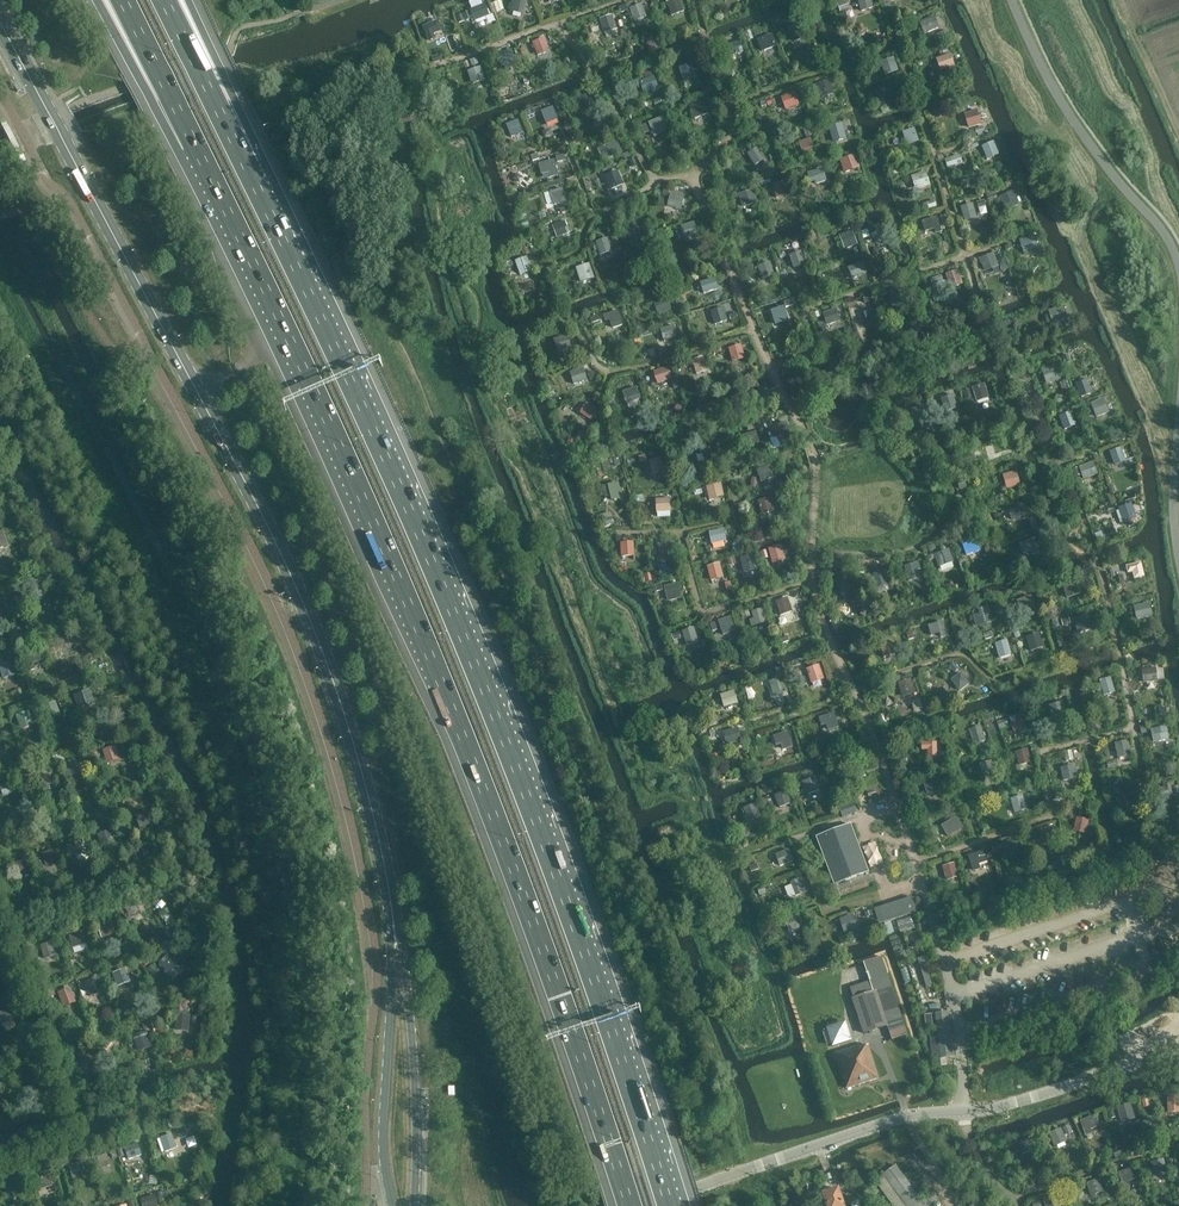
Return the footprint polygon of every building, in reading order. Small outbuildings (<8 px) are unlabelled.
[(528,0),(513,0),(510,10),(525,14),(528,0)] [(673,15),(685,11),(681,0),(670,0),(667,1),(673,15)] [(863,11),(875,6),(873,0),(858,0),(863,11)] [(643,3),(625,9),(633,29),(650,23),(643,3)] [(492,24),(485,7),(467,13),(474,31),(492,24)] [(615,14),(601,17),(604,33),(618,30),(615,14)] [(936,15),(920,22),(925,33),(941,27),(936,15)] [(439,19),(423,25),(430,41),(445,35),(439,19)] [(799,23),(781,29),(788,49),(806,42),(799,23)] [(757,38),(762,52),(778,46),(773,32),(757,38)] [(547,37),(530,42),(537,64),(554,59),(547,37)] [(747,61),(739,43),(723,50),(731,68),(747,61)] [(504,69),(517,64),(511,48),(498,54),(504,69)] [(955,66),(949,49),(932,55),(939,72),(955,66)] [(892,59),(879,62),(883,80),(896,77),(892,59)] [(684,80),(697,76),(693,62),(680,66),(684,80)] [(486,81),(479,64),(461,72),(469,89),(486,81)] [(657,87),(650,71),(637,76),(643,93),(657,87)] [(831,80),(816,85),(823,104),(838,99),(831,80)] [(590,90),(575,95),(582,114),(596,109),(590,90)] [(786,109),(800,104),(796,91),(782,96),(786,109)] [(700,97),(685,104),(695,122),(709,115),(700,97)] [(548,127),(560,124),(556,106),(543,109),(548,127)] [(979,109),(965,112),(968,127),(983,124),(979,109)] [(527,133),(518,116),(502,124),(511,141),(527,133)] [(653,134),(668,131),(666,117),(651,119),(653,134)] [(829,126),(835,142),(848,138),(842,122),(829,126)] [(911,123),(898,127),(905,150),(918,146),(911,123)] [(808,133),(792,140),(798,156),(815,149),(808,133)] [(618,139),(605,145),(611,157),(623,151),(618,139)] [(999,159),(990,140),(975,147),(984,166),(999,159)] [(758,145),(742,150),(748,167),(764,162),(758,145)] [(858,168),(851,150),(833,158),(841,175),(858,168)] [(960,153),(945,159),(951,174),(965,169),(960,153)] [(558,174),(551,158),(535,166),(542,181),(558,174)] [(808,172),(813,185),(828,180),(824,167),(808,172)] [(931,188),(924,167),(908,173),(915,193),(931,188)] [(615,168),(599,174),(606,193),(622,187),(615,168)] [(785,179),(771,185),(778,201),(792,195),(785,179)] [(550,191),(555,205),(568,201),(563,187),(550,191)] [(755,188),(739,193),(746,212),(761,207),(755,188)] [(1015,190),(1001,195),(1006,210),(1020,205),(1015,190)] [(668,206),(683,208),(685,195),(671,193),(668,206)] [(983,218),(976,198),(960,203),(966,223),(983,218)] [(981,214),(989,212),(986,200),(978,201),(981,214)] [(560,213),(571,210),(568,202),(558,205),(560,213)] [(565,215),(546,221),(550,236),(569,230),(565,215)] [(938,215),(922,221),(926,232),(942,226),(938,215)] [(862,231),(864,238),(872,236),(872,239),(884,237),(879,217),(868,220),(870,229),(862,231)] [(700,235),(693,218),(678,224),(685,241),(700,235)] [(644,243),(636,223),(619,230),(628,250),(644,243)] [(841,234),(845,249),(858,245),(854,230),(841,234)] [(609,237),(596,241),(602,255),(614,250),(609,237)] [(1032,237),(1013,244),(1020,260),(1039,253),(1032,237)] [(801,248),(786,253),(791,271),(807,266),(801,248)] [(981,256),(984,270),(999,267),(996,253),(981,256)] [(523,254),(508,260),(516,282),(531,276),(523,254)] [(859,258),(840,266),(846,280),(865,271),(859,258)] [(771,261),(758,266),(763,280),(776,275),(771,261)] [(589,264),(573,270),(580,287),(596,281),(589,264)] [(959,269),(944,271),(946,288),(961,285),(959,269)] [(711,279),(693,285),(698,299),(716,292),(711,279)] [(902,286),(887,292),(894,309),(909,303),(902,286)] [(659,314),(673,309),(669,297),(654,302),(659,314)] [(1064,301),(1043,308),(1049,324),(1069,317),(1064,301)] [(714,324),(738,318),(735,306),(726,308),(725,304),(710,308),(714,324)] [(620,305),(600,311),(606,328),(626,322),(620,305)] [(870,327),(881,323),(876,308),(865,312),(870,327)] [(842,309),(823,313),(827,328),(846,324),(842,309)] [(788,311),(773,315),(776,327),(792,323),(788,311)] [(672,322),(653,329),(659,344),(678,337),(672,322)] [(568,334),(549,340),(555,357),(574,350),(568,334)] [(740,341),(726,346),(733,365),(747,359),(740,341)] [(697,374),(710,370),(705,355),(692,359),(697,374)] [(1063,380),(1054,361),(1040,368),(1048,386),(1063,380)] [(585,367),(570,373),(575,385),(590,379),(585,367)] [(666,368),(648,375),(654,389),(671,382),(666,368)] [(991,397),(985,376),(968,381),(975,402),(991,397)] [(1078,382),(1080,396),(1092,394),(1089,380),(1078,382)] [(640,386),(624,390),(627,404),(643,400),(640,386)] [(954,394),(942,398),(946,411),(958,407),(954,394)] [(929,419),(921,396),(902,403),(910,426),(929,419)] [(1108,399),(1089,405),(1094,419),(1112,413),(1108,399)] [(598,412),(580,402),(571,417),(589,427),(598,412)] [(1060,415),(1065,429),(1078,424),(1073,410),(1060,415)] [(788,438),(781,418),(764,425),(772,444),(788,438)] [(757,430),(744,435),(749,447),(762,442),(757,430)] [(706,439),(693,444),(700,462),(713,457),(706,439)] [(993,444),(996,453),(1006,450),(1003,441),(993,444)] [(1115,465),(1127,461),(1123,447),(1110,450),(1115,465)] [(1093,455),(1076,464),(1084,479),(1100,470),(1093,455)] [(662,456),(650,460),(655,475),(667,472),(662,456)] [(752,470),(755,483),(776,477),(773,464),(752,470)] [(614,471),(600,475),(606,494),(620,490),(614,471)] [(1017,471),(998,478),(1003,492),(1022,486),(1017,471)] [(724,482),(708,484),(710,503),(726,501),(724,482)] [(778,513),(770,497),(755,503),(763,520),(778,513)] [(672,498),(649,500),(650,515),(673,513),(672,498)] [(1129,502),(1111,510),(1119,527),(1137,519),(1129,502)] [(1012,521),(1029,515),(1025,503),(1008,509),(1012,521)] [(4,533),(0,534),(0,550),(8,547),(4,533)] [(727,533),(708,538),(713,555),(731,549),(727,533)] [(638,536),(621,536),(621,561),(638,561),(638,536)] [(1034,536),(1011,543),(1016,560),(1039,554),(1034,536)] [(660,556),(674,556),(674,542),(660,542),(660,556)] [(948,545),(929,554),(936,570),(955,561),(948,545)] [(778,547),(758,555),(765,572),(785,564),(778,547)] [(744,572),(758,568),(755,553),(741,557),(744,572)] [(723,561),(702,565),(706,584),(727,580),(723,561)] [(918,561),(905,565),(909,581),(921,578),(918,561)] [(1145,581),(1140,561),(1127,565),(1132,584),(1145,581)] [(884,568),(870,573),(877,593),(891,588),(884,568)] [(659,571),(647,573),(648,581),(660,579),(659,571)] [(672,578),(657,586),(667,606),(682,598),(672,578)] [(852,580),(838,584),(841,599),(855,596),(852,580)] [(46,595),(39,581),(27,588),(34,601),(46,595)] [(1067,597),(1081,594),(1079,585),(1065,588),(1067,597)] [(1032,593),(1012,599),(1016,616),(1037,610),(1032,593)] [(784,599),(766,607),(773,623),(791,616),(784,599)] [(1135,605),(1137,619),(1154,616),(1151,602),(1135,605)] [(990,606),(973,609),(976,625),(993,622),(990,606)] [(751,619),(753,626),(768,621),(763,607),(753,611),(755,618),(751,619)] [(1095,633),(1088,613),(1069,620),(1077,640),(1095,633)] [(733,616),(713,622),(718,640),(738,634),(733,616)] [(944,616),(925,625),(933,643),(953,634),(944,616)] [(700,641),(695,626),(683,630),(688,645),(700,641)] [(1040,632),(1026,636),(1031,651),(1045,647),(1040,632)] [(891,638),(880,642),(885,657),(896,653),(891,638)] [(1010,639),(991,647),(999,666),(1018,659),(1010,639)] [(73,655),(69,644),(55,649),(59,660),(73,655)] [(43,665),(39,652),(25,656),(29,670),(43,665)] [(12,661),(0,665),(0,666),(4,679),(17,675),(12,661)] [(1156,662),(1141,665),(1145,684),(1160,680),(1156,662)] [(818,663),(800,671),(807,689),(826,682),(818,663)] [(963,671),(951,679),(960,691),(971,683),(963,671)] [(1105,695),(1116,692),(1112,676),(1101,679),(1105,695)] [(785,677),(771,680),(774,695),(788,693),(785,677)] [(913,680),(894,685),(900,704),(919,698),(913,680)] [(731,687),(714,694),(720,708),(736,701),(731,687)] [(94,703),(89,690),(75,695),(80,708),(94,703)] [(1070,719),(1064,700),(1048,705),(1055,725),(1070,719)] [(62,716),(57,702),(43,706),(48,721),(62,716)] [(825,733),(841,727),(835,711),(819,717),(825,733)] [(34,725),(29,712),(17,716),(22,729),(34,725)] [(1013,730),(1026,729),(1025,714),(1011,715),(1013,730)] [(981,725),(965,730),(971,751),(988,745),(981,725)] [(1168,725),(1152,727),(1153,742),(1170,740),(1168,725)] [(727,744),(742,741),(739,727),(724,731),(727,744)] [(789,730),(770,738),(778,757),(797,749),(789,730)] [(922,749),(929,749),(929,756),(939,756),(938,741),(922,742),(922,749)] [(1138,763),(1133,742),(1117,747),(1122,767),(1138,763)] [(120,760),(116,746),(103,750),(108,764),(120,760)] [(1022,773),(1038,770),(1034,751),(1018,755),(1022,773)] [(81,773),(76,759),(63,764),(68,778),(81,773)] [(980,763),(984,776),(997,772),(993,759),(980,763)] [(1076,764),(1061,767),(1064,781),(1078,778),(1076,764)] [(55,784),(50,768),(35,773),(41,789),(55,784)] [(944,796),(935,772),(919,779),(928,802),(944,796)] [(820,794),(815,777),(799,782),(805,799),(820,794)] [(18,792),(14,781),(0,786),(4,797),(18,792)] [(1175,786),(1159,791),(1165,809),(1178,805),(1178,798),(1175,786)] [(788,789),(775,794),(780,807),(793,802),(788,789)] [(1012,797),(1015,811),(1028,809),(1025,795),(1012,797)] [(833,806),(837,817),(855,810),(851,800),(833,806)] [(764,820),(756,801),(740,807),(748,827),(764,820)] [(154,824),(149,811),(136,816),(140,829),(154,824)] [(1092,816),(1077,817),(1078,830),(1093,830),(1092,816)] [(869,873),(851,825),(817,838),(835,886),(869,873)] [(1043,847),(1050,845),(1049,839),(1056,838),(1054,826),(1040,829),(1043,847)] [(117,846),(112,830),(97,834),(103,851),(117,846)] [(1019,837),(999,844),(1005,859),(1025,851),(1019,837)] [(89,854),(84,840),(71,844),(76,858),(89,854)] [(776,853),(780,865),(794,859),(790,848),(776,853)] [(59,863),(55,850),(42,854),(46,867),(59,863)] [(982,868),(980,863),(989,860),(985,850),(970,855),(975,871),(982,868)] [(30,872),(26,860),(12,865),(16,877),(30,872)] [(959,860),(938,867),(945,885),(965,878),(959,860)] [(805,896),(798,879),(784,885),(791,902),(805,896)] [(916,912),(912,898),(875,910),(880,924),(916,912)] [(139,917),(134,902),(122,906),(125,913),(127,912),(129,920),(139,917)] [(790,932),(805,926),(800,913),(786,918),(790,932)] [(858,930),(853,915),(840,920),(845,935),(858,930)] [(115,934),(111,922),(97,927),(101,939),(115,934)] [(87,944),(83,931),(69,936),(73,949),(87,944)] [(57,956),(52,941),(39,946),(44,960),(57,956)] [(179,966),(168,954),(163,958),(164,959),(159,964),(168,975),(179,966)] [(907,1035),(881,957),(864,963),(873,992),(853,999),(865,1034),(888,1027),(892,1040),(907,1035)] [(934,985),(929,971),(925,957),(918,959),(926,987),(934,985)] [(130,983),(125,968),(112,973),(117,987),(130,983)] [(102,993),(97,979),(84,984),(89,997),(102,993)] [(75,1002),(70,989),(58,993),(63,1006),(75,1002)] [(10,1009),(0,1012),(0,1025),(14,1021),(10,1009)] [(932,1013),(925,1014),(927,1028),(934,1027),(932,1013)] [(953,1055),(948,1013),(936,1014),(941,1057),(953,1055)] [(189,1032),(190,1015),(175,1014),(174,1031),(189,1032)] [(827,1029),(832,1047),(848,1042),(842,1024),(827,1029)] [(151,1048),(146,1031),(132,1036),(137,1052),(151,1048)] [(122,1054),(117,1041),(104,1046),(108,1059),(122,1054)] [(879,1078),(868,1045),(859,1048),(858,1046),(835,1054),(847,1089),(879,1078)] [(92,1060),(89,1051),(78,1055),(80,1064),(92,1060)] [(34,1087),(28,1071),(15,1076),(20,1092),(34,1087)] [(1167,1099),(1168,1115),(1178,1115),(1178,1099),(1167,1099)] [(1131,1106),(1118,1110),(1122,1124),(1135,1121),(1131,1106)] [(1100,1130),(1094,1113),(1075,1120),(1081,1137),(1100,1130)] [(1054,1145),(1068,1141),(1063,1127),(1050,1132),(1054,1145)] [(177,1148),(173,1134),(161,1138),(166,1152),(177,1148)] [(1036,1153),(1030,1136),(1012,1142),(1018,1159),(1036,1153)] [(142,1156),(138,1144),(124,1148),(128,1160),(142,1156)] [(111,1166),(107,1154),(97,1157),(101,1169),(111,1166)] [(87,1175),(82,1161),(68,1166),(73,1179),(87,1175)] [(1164,1161),(1149,1164),(1153,1183),(1168,1179),(1164,1161)] [(896,1166),(884,1175),(906,1205),(934,1205),(941,1201),(935,1192),(922,1202),(896,1166)] [(1119,1172),(1122,1183),(1137,1178),(1133,1167),(1119,1172)] [(49,1183),(46,1173),(32,1178),(35,1187),(49,1183)] [(1098,1181),(1083,1188),(1090,1203),(1105,1195),(1098,1181)] [(19,1197),(14,1184),(3,1187),(7,1201),(19,1197)] [(838,1189),(823,1195),(828,1205),(844,1205),(838,1189)] [(1043,1198),(1047,1205),(1062,1205),(1057,1193),(1043,1198)] [(154,1195),(140,1199),(142,1205),(158,1205),(154,1195)]
